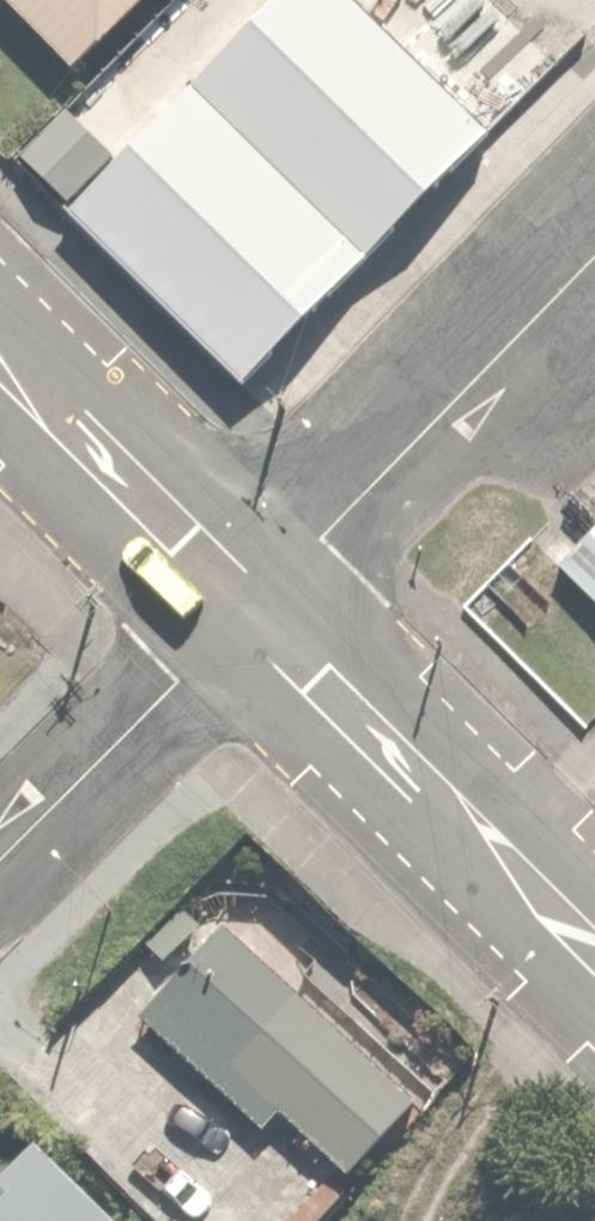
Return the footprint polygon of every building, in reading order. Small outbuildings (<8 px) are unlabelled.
[(80,55),(130,0),(21,0),(80,55)] [(381,0),(250,0),(66,172),(253,372),(507,134),(381,0)] [(572,578),(594,602),(594,555),(572,578)] [(349,1179),(424,1098),(226,915),(138,1011),(262,1126),(275,1111),(349,1179)] [(0,1168),(0,1185),(1,1185),(0,1186),(0,1220),(124,1220),(31,1135),(0,1168)]
